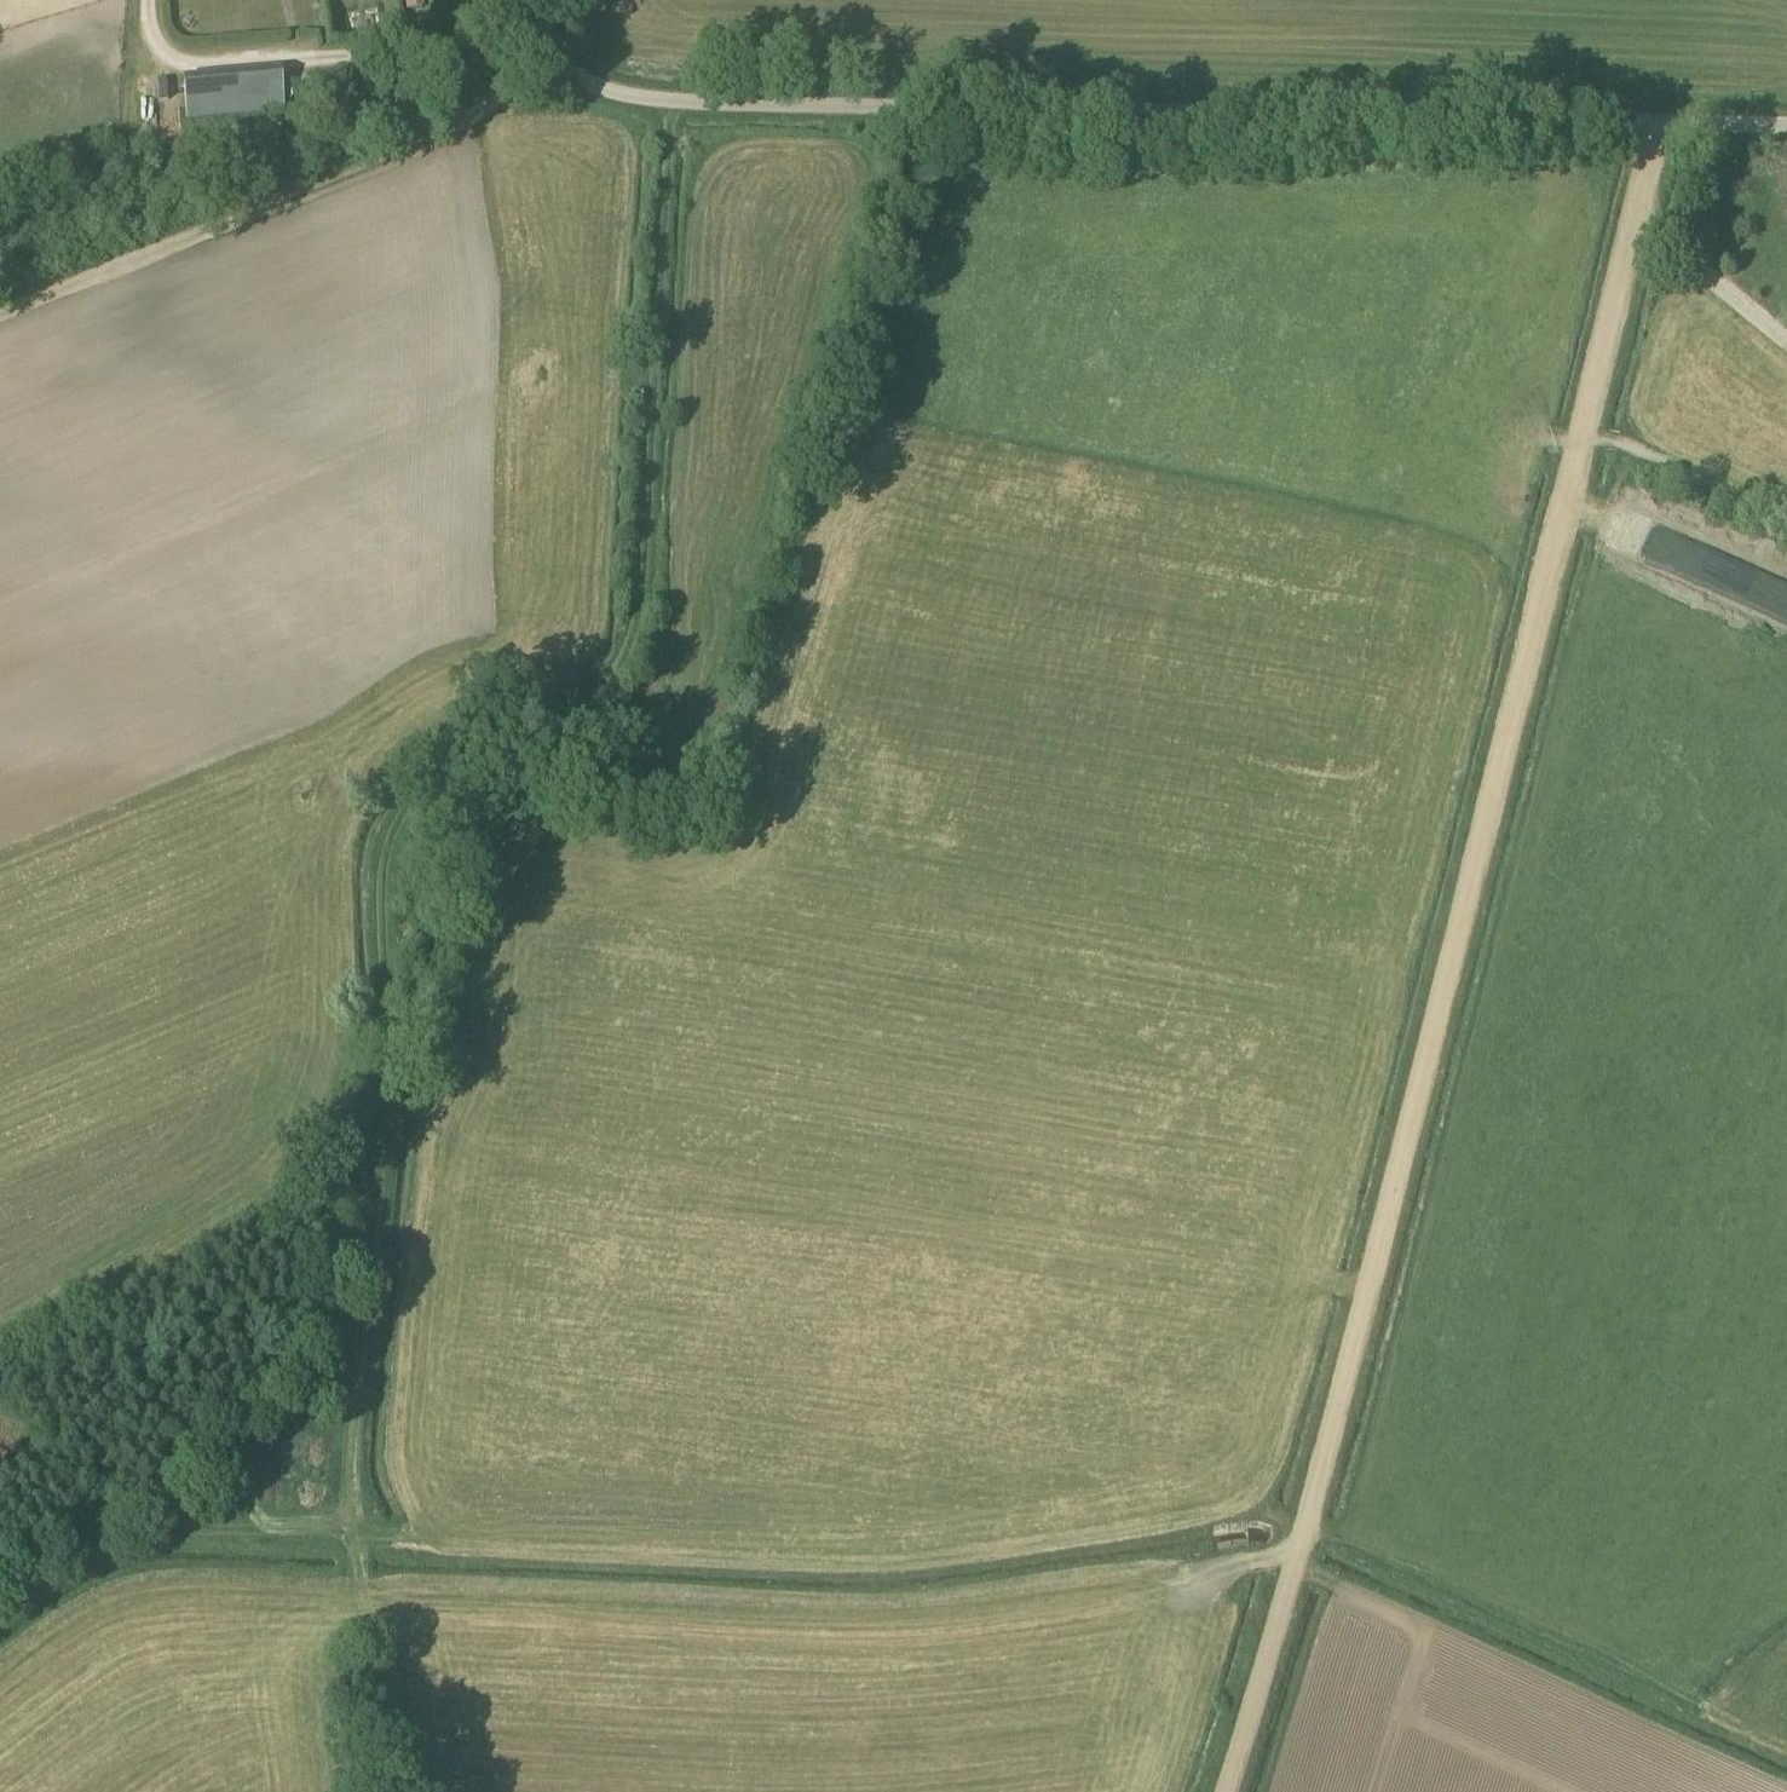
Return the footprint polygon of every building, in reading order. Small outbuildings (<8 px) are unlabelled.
[(185,122),(284,113),(280,71),(181,79),(185,122)] [(321,94),(341,92),(342,91),(340,76),(319,79),(321,94)]
